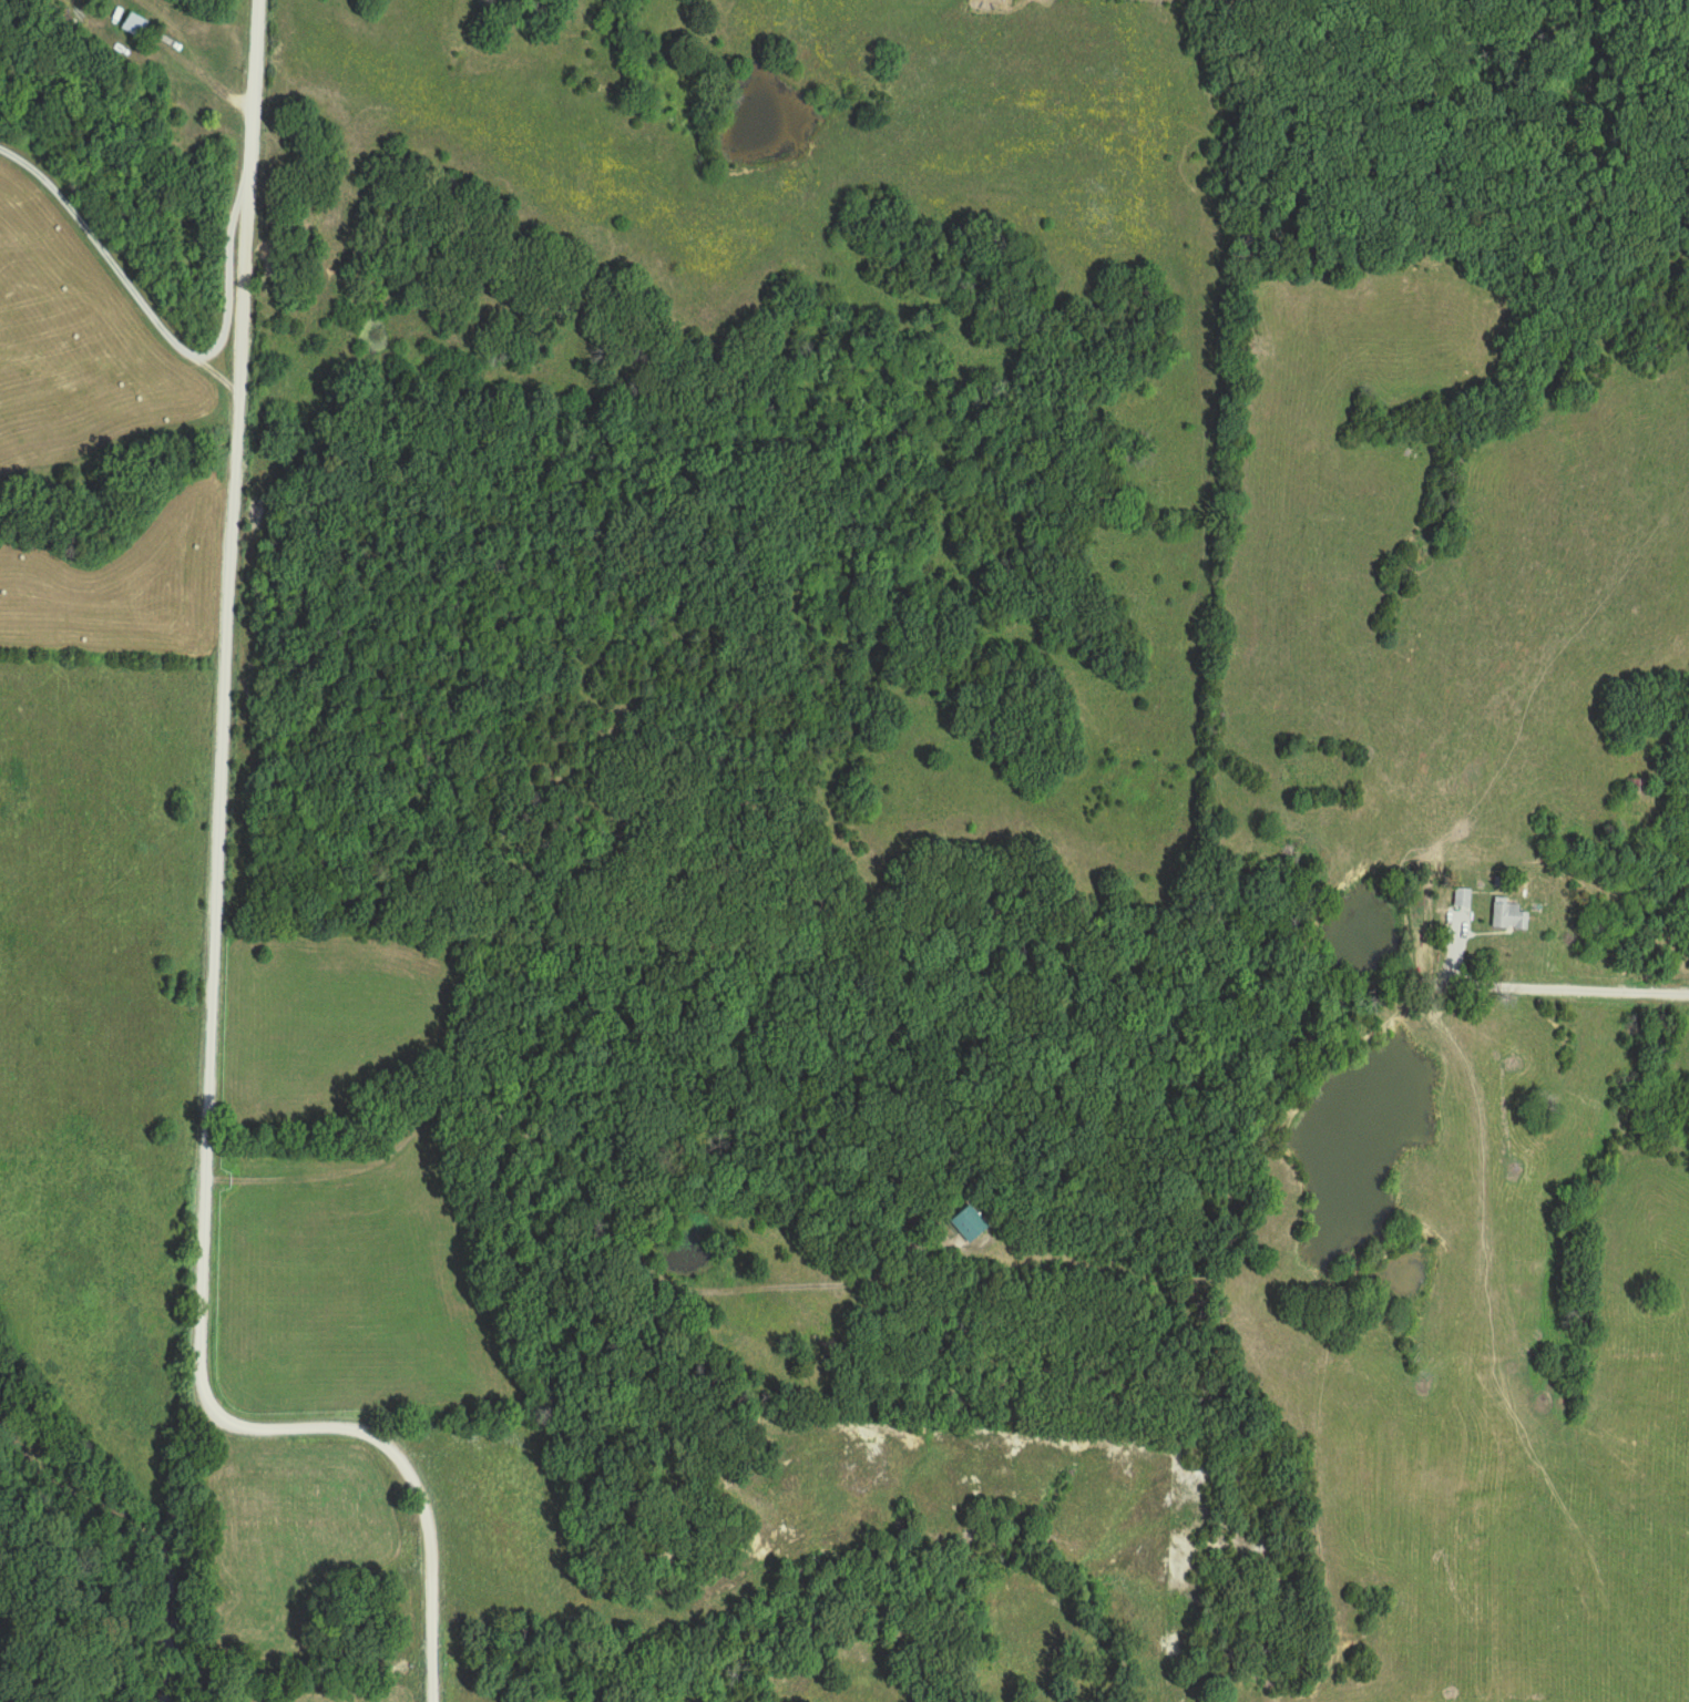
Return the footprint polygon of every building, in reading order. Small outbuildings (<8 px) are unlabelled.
[(122,29),(141,39),(150,22),(131,12),(122,29)] [(1652,781),(1629,781),(1629,796),(1652,796),(1652,781)] [(1469,909),(1472,892),(1457,889),(1454,907),(1469,909)] [(1525,906),(1507,906),(1507,900),(1495,899),(1494,930),(1524,930),(1525,906)] [(990,1228),(970,1206),(951,1224),(971,1246),(990,1228)]
